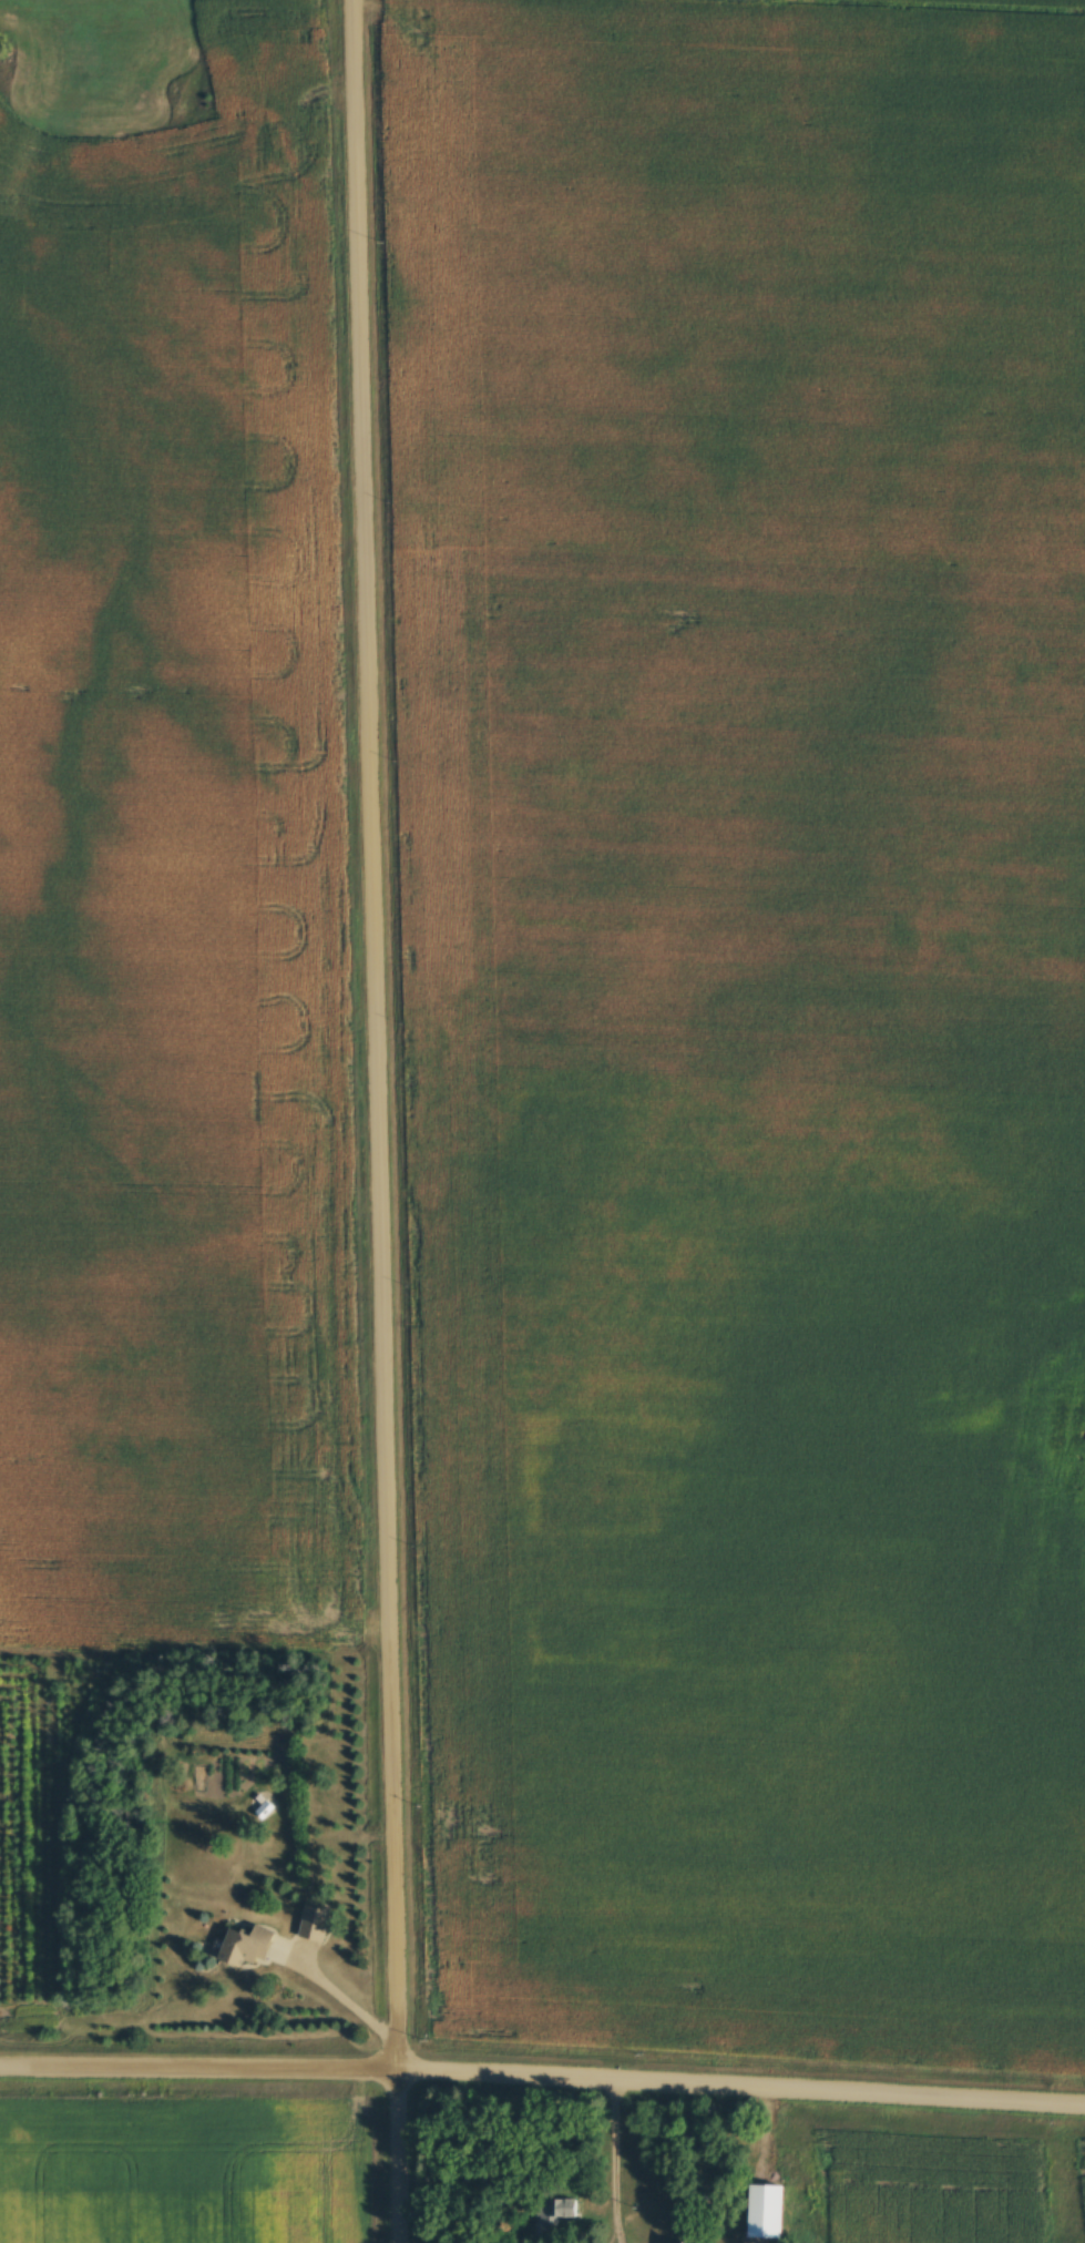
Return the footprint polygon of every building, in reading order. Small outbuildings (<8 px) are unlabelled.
[(327,1942),(333,1908),(308,1904),(302,1938),(327,1942)] [(281,1932),(260,1925),(257,1935),(233,1927),(223,1960),(245,1967),(248,1959),(269,1966),(281,1932)] [(560,2226),(560,2218),(582,2218),(582,2199),(537,2199),(537,2226),(560,2226)]
